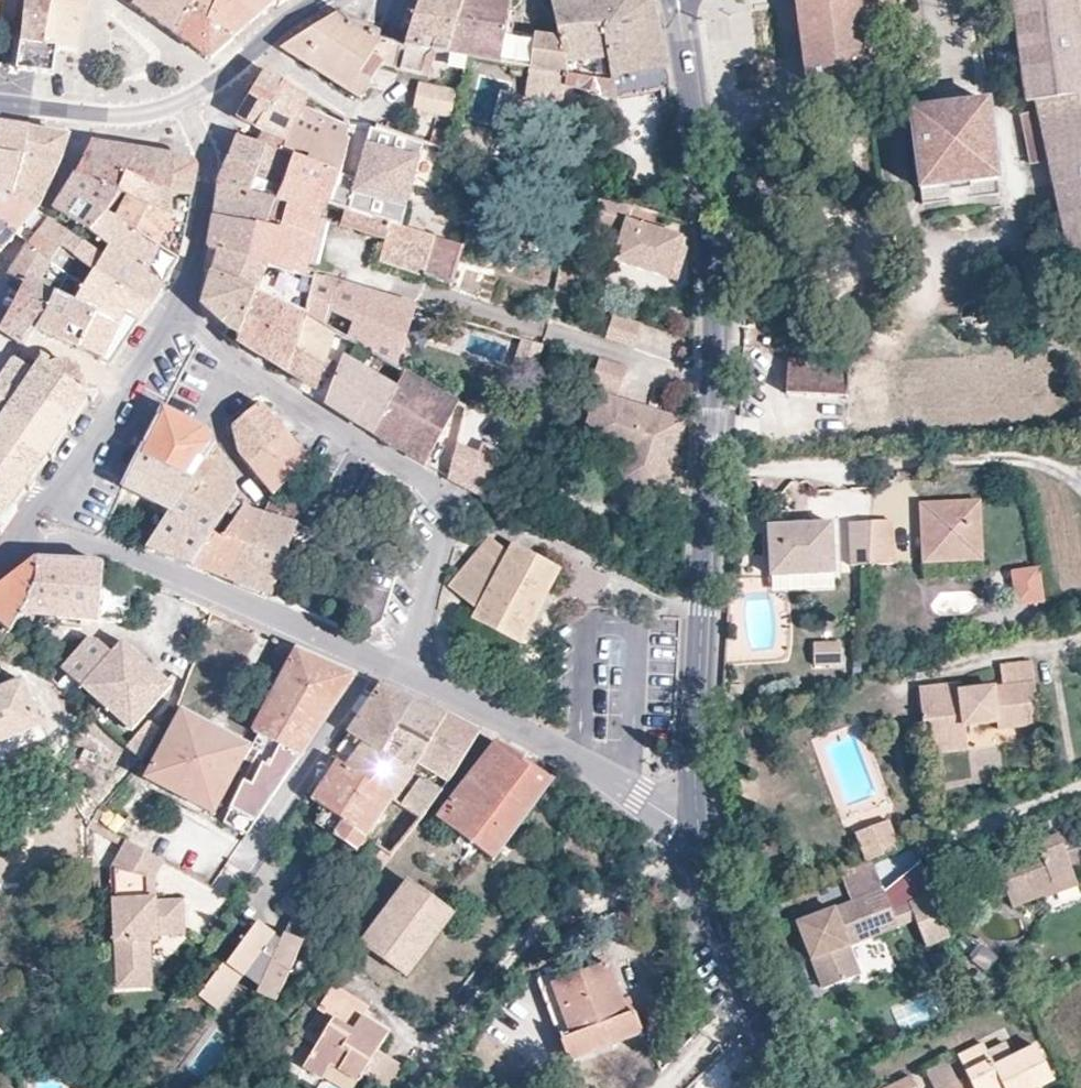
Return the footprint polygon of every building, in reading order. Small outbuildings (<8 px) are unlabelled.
[(23,25),(26,7),(27,0),(0,0),(0,21),(23,25)] [(16,70),(33,73),(53,75),(56,50),(43,48),(51,0),(27,0),(26,7),(23,25),(16,70)] [(43,48),(56,50),(74,53),(79,35),(82,20),(86,4),(87,1),(87,0),(51,0),(43,48)] [(134,6),(152,19),(163,26),(176,0),(138,0),(134,6)] [(163,26),(168,30),(176,35),(186,11),(190,2),(187,0),(176,0),(163,26)] [(186,11),(236,38),(258,19),(278,1),(277,0),(191,0),(190,2),(186,11)] [(399,69),(428,76),(435,53),(467,58),(554,74),(566,77),(565,57),(561,49),(559,39),(508,31),(512,0),(421,0),(405,46),(399,69)] [(559,39),(561,49),(565,57),(566,77),(612,82),(600,0),(552,0),(559,39)] [(612,82),(566,77),(554,74),(553,82),(615,104),(669,89),(655,1),(653,0),(600,0),(612,82)] [(807,83),(868,75),(860,0),(796,0),(807,83)] [(1029,99),(1038,100),(1044,151),(1070,269),(1080,267),(1080,0),(1016,0),(1029,99)] [(186,11),(176,35),(202,52),(211,59),(236,38),(186,11)] [(341,13),(281,48),(360,99),(382,65),(399,69),(405,46),(377,38),(380,34),(370,29),(356,24),(349,22),(341,13)] [(250,99),(238,118),(262,132),(314,154),(311,163),(340,174),(344,159),(354,122),(310,99),(309,102),(266,73),(250,99)] [(456,93),(419,85),(414,109),(451,117),(456,93)] [(724,122),(744,119),(740,92),(721,95),(724,122)] [(987,104),(910,113),(919,189),(996,181),(987,104)] [(260,170),(254,186),(278,192),(273,203),(274,203),(264,231),(257,229),(252,263),(294,276),(313,280),(315,270),(305,267),(320,215),(328,206),(345,211),(341,225),(385,240),(379,263),(453,286),(464,247),(351,212),(357,190),(360,190),(377,127),(354,123),(344,159),(340,174),(268,149),(260,170)] [(0,126),(0,190),(13,197),(27,147),(29,131),(16,129),(0,126)] [(449,134),(434,130),(431,144),(445,148),(449,134)] [(49,135),(29,131),(27,147),(13,197),(37,211),(41,207),(54,177),(60,166),(63,159),(69,139),(49,135)] [(234,148),(229,160),(260,170),(268,149),(256,144),(238,138),(234,148)] [(92,144),(77,177),(119,195),(126,176),(173,194),(192,197),(195,175),(195,171),(194,168),(193,164),(189,162),(183,161),(143,154),(92,144)] [(229,160),(217,186),(250,196),(260,170),(229,160)] [(126,176),(119,195),(171,221),(186,227),(189,211),(192,197),(173,194),(126,176)] [(77,177),(55,212),(75,224),(91,234),(106,215),(119,195),(77,177)] [(996,181),(920,189),(922,204),(946,201),(947,214),(972,211),(971,198),(997,195),(996,181)] [(250,196),(217,186),(216,205),(214,218),(257,229),(264,231),(274,203),(273,203),(250,196)] [(19,232),(37,211),(13,197),(0,190),(0,221),(17,234),(19,232)] [(119,195),(106,215),(178,260),(182,244),(186,227),(171,221),(119,195)] [(106,215),(91,234),(110,249),(109,251),(164,284),(178,260),(106,215)] [(213,227),(209,250),(217,252),(252,263),(257,229),(214,218),(213,227)] [(18,264),(12,276),(26,282),(58,296),(69,276),(51,262),(62,249),(74,258),(83,243),(49,219),(29,245),(25,250),(18,264)] [(1,254),(17,234),(0,221),(0,253),(1,254)] [(686,239),(626,221),(613,261),(677,280),(683,258),(673,255),(676,245),(684,247),(686,239)] [(83,243),(74,258),(94,274),(149,307),(157,294),(164,284),(109,251),(103,257),(83,243)] [(217,252),(210,273),(243,286),(258,292),(305,315),(313,280),(294,276),(252,263),(217,252)] [(97,315),(79,350),(95,357),(111,364),(116,357),(149,307),(94,274),(85,289),(76,304),(97,315)] [(210,274),(201,303),(230,331),(225,338),(229,342),(235,348),(238,343),(258,292),(243,286),(210,274)] [(313,280),(305,315),(349,341),(396,368),(416,306),(315,274),(313,280)] [(0,330),(0,332),(12,340),(21,347),(37,330),(48,314),(58,296),(26,282),(0,330)] [(258,292),(238,343),(289,375),(305,315),(258,292)] [(48,314),(37,330),(57,340),(79,350),(97,315),(76,304),(58,296),(48,314)] [(305,315),(289,375),(303,385),(300,389),(304,392),(325,404),(343,358),(349,341),(305,315)] [(641,325),(612,316),(605,340),(633,349),(641,325)] [(3,533),(19,510),(15,507),(25,492),(28,494),(35,483),(32,481),(49,457),(52,460),(55,455),(52,453),(69,429),(72,431),(75,427),(72,425),(89,401),(92,403),(98,393),(85,384),(85,381),(83,378),(81,374),(78,370),(76,368),(72,365),(69,364),(64,363),(58,363),(55,364),(52,366),(49,364),(51,361),(41,354),(35,363),(33,361),(30,361),(26,362),(23,366),(13,359),(0,378),(0,531),(3,533)] [(343,358),(325,404),(350,420),(373,435),(396,390),(343,358)] [(627,369),(598,361),(589,391),(597,394),(617,400),(627,369)] [(838,365),(788,361),(784,392),(845,396),(838,365)] [(396,390),(373,435),(400,451),(425,466),(459,403),(406,373),(396,390)] [(617,400),(597,394),(581,443),(622,455),(629,470),(645,475),(639,494),(661,500),(664,489),(684,495),(685,474),(671,469),(679,444),(658,437),(664,415),(617,400)] [(236,442),(239,455),(247,465),(285,433),(260,404),(232,427),(236,442)] [(163,408),(122,487),(170,511),(182,494),(216,447),(206,430),(163,408)] [(285,433),(247,465),(260,481),(272,496),(309,461),(285,433)] [(456,448),(449,480),(470,491),(472,492),(487,500),(505,455),(481,446),(476,457),(456,448)] [(216,447),(182,494),(223,519),(238,498),(235,484),(234,478),(231,472),(226,465),(216,447)] [(272,496),(235,581),(255,589),(272,596),(306,495),(284,485),(272,496)] [(170,511),(147,547),(171,556),(193,565),(223,519),(182,494),(170,511)] [(223,519),(193,565),(206,570),(235,581),(264,515),(252,513),(238,498),(223,519)] [(976,500),(918,503),(922,562),(979,560),(976,500)] [(889,519),(868,519),(866,549),(846,550),(846,564),(866,564),(892,563),(889,519)] [(831,520),(768,523),(770,574),(833,570),(831,520)] [(470,559),(447,587),(478,610),(473,619),(520,645),(560,570),(513,544),(508,552),(492,540),(474,562),(470,559)] [(0,589),(0,636),(7,642),(34,589),(36,562),(0,589)] [(34,589),(7,642),(22,654),(33,639),(37,618),(102,622),(119,623),(121,610),(127,611),(128,597),(121,597),(123,575),(102,565),(36,562),(34,589)] [(1013,609),(1044,606),(1040,568),(1009,571),(1013,609)] [(172,683),(122,640),(112,651),(98,640),(88,637),(61,668),(132,729),(172,683)] [(840,639),(812,638),(811,660),(839,662),(840,639)] [(335,667),(295,649),(253,732),(266,739),(225,823),(249,834),(355,676),(335,667)] [(965,682),(916,688),(924,751),(964,746),(962,724),(993,721),(994,727),(1034,722),(1027,660),(997,664),(1000,686),(966,690),(965,682)] [(38,726),(21,682),(0,689),(0,741),(38,726)] [(380,687),(349,734),(361,741),(411,772),(416,765),(446,715),(421,704),(380,687)] [(181,713),(148,779),(218,814),(251,747),(181,713)] [(470,728),(446,715),(416,765),(446,782),(478,733),(470,728)] [(343,743),(336,754),(341,757),(345,751),(353,754),(361,741),(349,734),(343,743)] [(411,772),(361,741),(353,754),(345,751),(341,757),(336,754),(333,759),(338,763),(420,820),(441,790),(411,772)] [(531,766),(495,743),(437,818),(491,859),(552,780),(531,766)] [(338,763),(311,800),(324,810),(367,840),(382,820),(406,836),(420,820),(338,763)] [(314,824),(363,856),(373,844),(367,840),(324,810),(314,824)] [(863,861),(899,850),(890,822),(855,833),(863,861)] [(991,859),(1010,905),(1042,892),(1039,884),(1068,872),(1067,868),(1080,862),(1080,856),(1070,830),(1054,836),(1052,833),(991,859)] [(122,843),(111,867),(117,973),(150,971),(148,944),(156,943),(156,937),(167,937),(182,937),(180,902),(154,904),(153,893),(146,893),(145,884),(153,884),(153,883),(152,877),(160,862),(122,843)] [(344,879),(341,883),(336,888),(346,897),(354,888),(344,879)] [(451,914),(407,882),(363,943),(408,976),(451,914)] [(153,893),(153,884),(145,884),(146,893),(153,893)] [(273,1007),(296,945),(292,943),(301,931),(307,923),(322,905),(300,887),(279,912),(292,922),(271,944),(270,946),(261,941),(262,939),(263,938),(245,928),(236,945),(231,942),(226,951),(231,954),(220,974),(238,983),(238,982),(241,978),(259,987),(257,994),(254,1000),(273,1007)] [(880,889),(796,921),(821,985),(849,974),(838,947),(847,943),(843,935),(891,916),(880,889)] [(301,931),(292,943),(312,928),(307,923),(301,931)] [(565,978),(551,984),(571,1036),(560,1041),(567,1061),(642,1033),(633,1012),(625,1015),(620,1002),(604,964),(565,978)] [(150,971),(117,973),(119,991),(151,988),(150,971)] [(551,984),(565,978),(561,971),(536,981),(560,1041),(571,1036),(551,984)] [(220,974),(217,972),(198,1009),(217,1019),(238,983),(220,974)] [(259,987),(241,978),(238,982),(257,994),(259,987)] [(333,984),(324,998),(340,1009),(303,1068),(322,1080),(332,1065),(358,1082),(388,1035),(362,1018),(369,1008),(333,984)] [(340,1009),(324,999),(317,1011),(333,1020),(340,1009)] [(628,999),(620,1002),(625,1015),(633,1012),(628,999)] [(954,1055),(971,1087),(1033,1087),(1051,1080),(1034,1046),(992,1068),(980,1043),(954,1055)] [(880,1087),(911,1087),(904,1076),(880,1087)]
